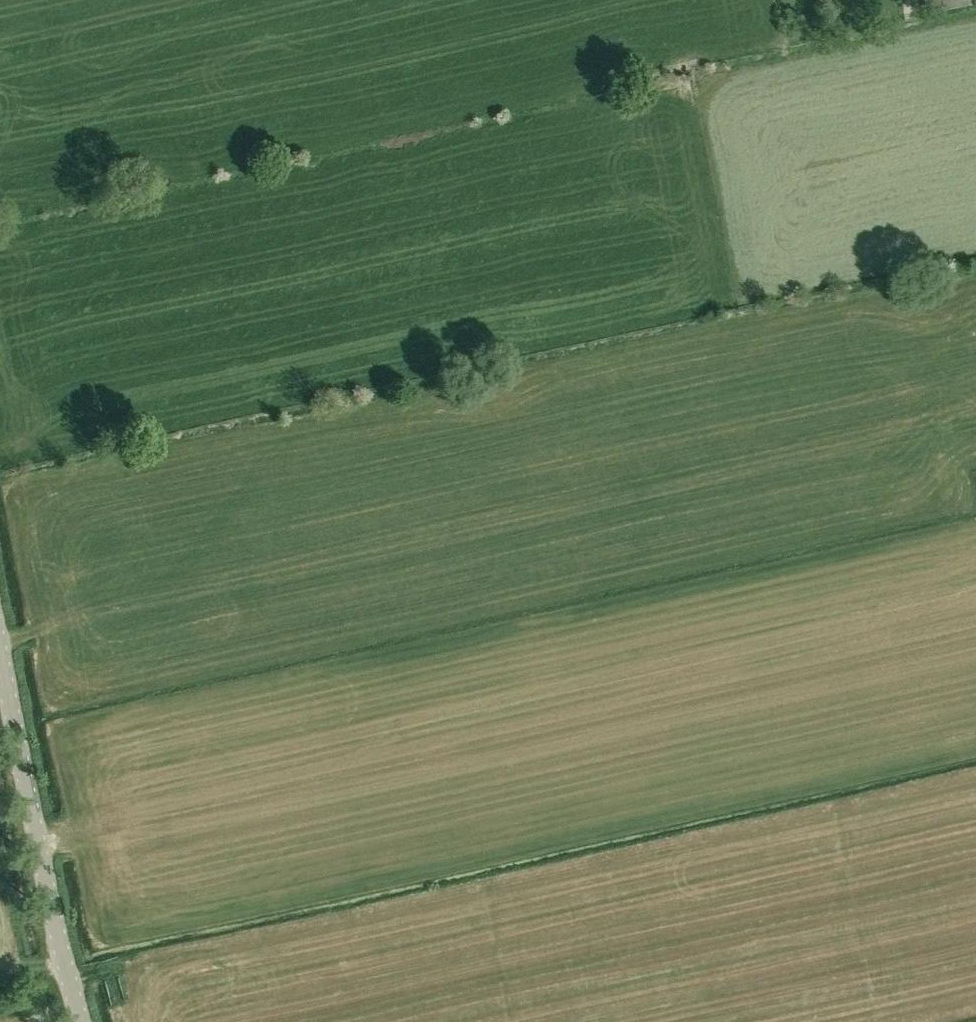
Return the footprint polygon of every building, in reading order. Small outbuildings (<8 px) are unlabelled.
[(928,13),(975,3),(975,0),(925,0),(928,13)]
